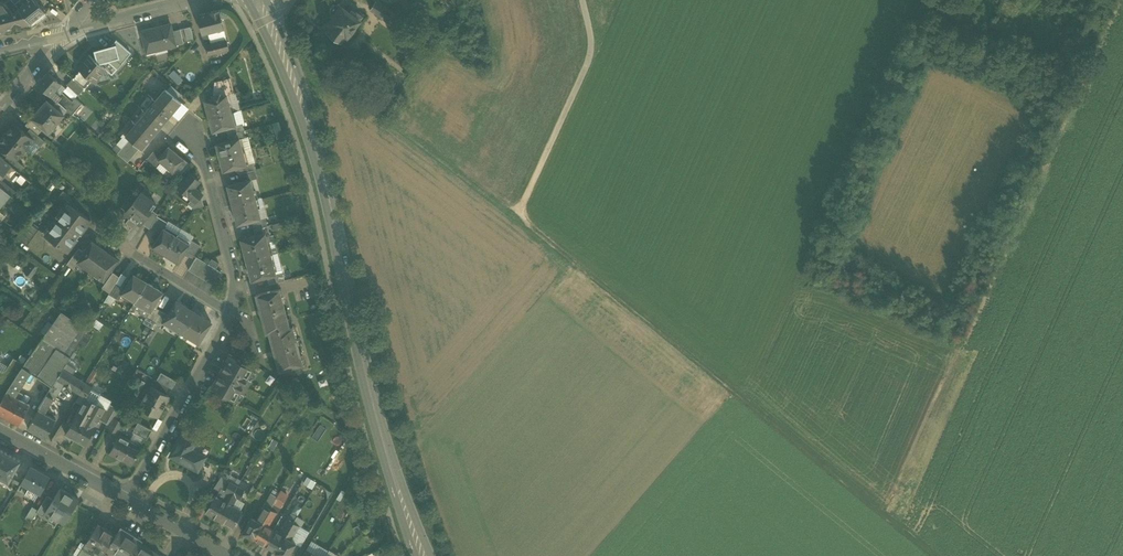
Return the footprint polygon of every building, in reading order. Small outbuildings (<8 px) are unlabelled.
[(4,31),(4,30),(13,27),(12,24),(18,23),(20,25),(29,23),(30,24),(31,24),(12,0),(8,0),(3,4),(0,4),(0,32),(4,31)] [(31,24),(45,12),(35,0),(12,0),(31,24)] [(398,15),(376,1),(371,10),(386,19),(385,21),(391,25),(398,15)] [(332,13),(333,14),(327,22),(332,25),(327,32),(341,42),(345,36),(348,39),(349,37),(350,38),(356,30),(355,29),(363,18),(351,10),(350,12),(339,5),(338,5),(337,5),(336,5),(335,5),(334,5),(333,6),(332,7),(332,8),(331,9),(331,10),(331,11),(331,12),(332,13)] [(219,10),(197,15),(202,35),(211,32),(213,43),(205,45),(207,55),(216,53),(216,54),(222,52),(222,51),(229,50),(221,19),(223,18),(221,11),(219,11),(219,10)] [(173,32),(171,24),(141,31),(146,54),(155,52),(156,54),(168,51),(166,46),(176,43),(173,32)] [(191,27),(184,29),(187,41),(194,40),(191,27)] [(180,30),(173,32),(176,43),(176,45),(184,43),(180,30)] [(88,50),(98,58),(102,53),(92,44),(88,50)] [(108,72),(89,55),(77,69),(80,71),(73,79),(84,89),(91,81),(94,83),(105,70),(108,72)] [(61,83),(47,71),(37,84),(52,97),(61,105),(72,114),(82,103),(75,98),(72,101),(62,92),(59,96),(54,92),(61,83)] [(79,95),(84,89),(73,79),(72,78),(67,85),(79,95)] [(226,95),(234,93),(230,78),(215,81),(213,95),(219,94),(220,96),(226,94),(226,95)] [(167,90),(177,99),(181,94),(171,85),(167,90)] [(154,100),(170,114),(181,102),(177,99),(167,90),(165,88),(161,93),(160,92),(154,100)] [(213,98),(204,100),(209,118),(239,110),(234,93),(226,95),(226,94),(220,96),(219,94),(213,95),(213,98)] [(48,101),(57,109),(61,105),(52,97),(48,101)] [(37,111),(31,118),(43,128),(48,133),(64,115),(57,109),(48,101),(47,100),(41,106),(41,105),(36,110),(37,111)] [(145,112),(161,125),(170,114),(154,100),(147,107),(148,108),(145,112)] [(239,110),(209,118),(213,131),(220,130),(235,126),(235,125),(242,123),(239,110)] [(134,123),(151,137),(161,125),(145,112),(141,116),(141,115),(134,123)] [(30,129),(38,135),(43,128),(31,118),(25,125),(30,129)] [(26,134),(14,123),(5,134),(24,150),(32,140),(33,139),(26,134)] [(140,148),(141,149),(151,137),(134,123),(128,130),(129,131),(125,135),(130,139),(140,148)] [(220,130),(221,136),(244,130),(242,123),(235,125),(235,126),(220,130)] [(38,135),(30,129),(26,134),(33,139),(32,140),(40,147),(45,141),(38,135)] [(244,130),(221,136),(223,142),(239,138),(239,139),(246,137),(244,130)] [(5,134),(0,140),(0,147),(8,154),(16,160),(24,150),(5,134)] [(125,144),(130,139),(125,135),(124,135),(116,144),(121,149),(125,144)] [(216,144),(220,158),(250,150),(247,137),(246,137),(239,139),(239,138),(223,142),(216,144)] [(140,148),(130,139),(125,144),(136,153),(140,148)] [(136,153),(125,144),(121,149),(132,157),(136,153)] [(190,164),(169,146),(158,159),(179,177),(190,164)] [(132,157),(121,149),(117,153),(127,162),(132,157)] [(250,150),(220,158),(223,171),(238,167),(246,165),(246,164),(253,162),(250,150)] [(4,159),(20,172),(24,166),(16,160),(8,154),(4,159)] [(2,176),(23,192),(31,182),(20,172),(4,159),(0,156),(0,179),(2,176)] [(238,167),(240,173),(255,169),(253,162),(246,164),(246,165),(238,167)] [(255,169),(240,173),(241,178),(242,181),(250,179),(251,180),(257,178),(255,169)] [(190,174),(179,187),(195,201),(202,193),(194,186),(199,181),(190,174)] [(232,205),(256,199),(251,180),(250,179),(242,181),(227,185),(232,205)] [(10,195),(11,196),(14,192),(0,181),(0,207),(10,195)] [(59,195),(69,204),(73,198),(63,190),(59,195)] [(132,219),(148,198),(140,192),(125,212),(131,216),(130,218),(132,219)] [(156,204),(148,198),(132,219),(136,223),(138,221),(141,224),(142,223),(143,224),(150,214),(149,213),(156,204)] [(256,199),(232,205),(237,225),(251,221),(261,219),(261,218),(265,217),(260,198),(256,199)] [(46,235),(66,251),(77,237),(75,236),(78,232),(80,233),(90,220),(69,204),(46,235)] [(254,229),(267,226),(265,217),(261,218),(261,219),(251,221),(254,229)] [(17,238),(27,245),(39,230),(28,222),(17,238)] [(255,235),(269,232),(267,226),(254,229),(255,235)] [(177,236),(164,228),(161,234),(157,232),(154,237),(156,239),(152,247),(165,255),(177,236)] [(179,231),(177,236),(165,255),(178,263),(183,254),(184,255),(186,252),(185,251),(190,244),(189,244),(192,240),(179,231)] [(255,235),(241,239),(245,255),(246,255),(247,260),(270,254),(278,252),(273,235),(271,235),(270,232),(269,232),(255,235)] [(190,244),(185,251),(186,252),(194,257),(200,245),(192,240),(189,244),(190,244)] [(78,262),(91,271),(105,251),(101,248),(101,247),(96,243),(96,244),(92,242),(84,252),(78,262)] [(78,262),(84,252),(79,248),(67,264),(73,269),(78,262)] [(91,271),(103,280),(117,260),(114,257),(114,256),(109,253),(108,253),(105,251),(91,271)] [(270,254),(247,260),(249,268),(248,268),(252,280),(267,276),(275,274),(275,273),(270,254)] [(194,274),(202,260),(196,257),(188,270),(194,274)] [(219,263),(211,259),(208,264),(209,264),(215,268),(216,268),(219,263)] [(201,277),(209,264),(208,264),(202,260),(194,274),(201,277)] [(207,281),(215,268),(209,264),(201,277),(207,281)] [(213,285),(221,272),(216,268),(215,268),(207,281),(213,285)] [(275,274),(267,276),(269,284),(291,279),(289,270),(275,273),(275,274)] [(110,292),(119,277),(112,272),(102,287),(110,292)] [(122,287),(125,282),(128,278),(121,274),(119,277),(110,292),(109,294),(118,300),(122,293),(124,289),(122,287)] [(135,301),(147,282),(133,274),(129,282),(125,282),(122,287),(124,289),(122,293),(135,301)] [(135,301),(150,311),(154,307),(156,308),(160,301),(159,299),(162,292),(147,282),(135,301)] [(269,333),(290,327),(279,288),(255,295),(266,334),(269,333)] [(181,332),(193,312),(176,300),(168,314),(164,322),(181,332)] [(161,311),(156,308),(154,307),(150,311),(143,322),(152,327),(155,322),(161,311)] [(6,392),(30,405),(38,410),(47,395),(87,329),(61,311),(42,338),(21,367),(6,392)] [(164,322),(168,314),(161,311),(155,322),(161,326),(164,322)] [(181,332),(199,343),(211,322),(193,312),(181,332)] [(290,327),(269,333),(279,371),(303,365),(292,326),(290,327)] [(237,361),(229,356),(212,387),(219,391),(218,393),(226,397),(227,396),(235,400),(240,391),(243,393),(251,380),(247,378),(252,369),(244,365),(245,363),(238,359),(237,361)] [(5,366),(10,371),(19,362),(14,358),(5,366)] [(157,380),(169,387),(171,388),(175,381),(161,373),(157,380)] [(150,386),(165,394),(169,387),(157,380),(154,379),(150,386)] [(165,394),(150,386),(147,392),(144,390),(140,397),(146,401),(141,409),(158,418),(170,397),(165,394)] [(86,398),(65,434),(75,440),(86,420),(96,403),(95,403),(100,396),(90,390),(86,398)] [(6,392),(0,402),(0,414),(19,424),(30,405),(6,392)] [(47,395),(38,410),(27,428),(45,437),(56,419),(44,413),(53,398),(47,395)] [(118,430),(119,419),(111,418),(110,430),(118,430)] [(86,420),(75,440),(85,445),(96,425),(86,420)] [(182,435),(176,446),(178,447),(172,457),(186,464),(186,465),(194,470),(195,469),(198,470),(205,457),(204,456),(203,459),(190,452),(195,442),(182,435)] [(129,440),(119,436),(109,453),(132,465),(137,455),(136,455),(140,446),(139,448),(128,442),(129,440)] [(0,450),(0,477),(8,481),(20,461),(0,450)] [(49,476),(30,466),(21,483),(22,483),(21,485),(28,489),(25,495),(35,500),(39,492),(40,493),(49,476)] [(313,487),(316,480),(307,477),(304,484),(313,487)] [(205,512),(219,520),(237,486),(230,482),(224,491),(227,493),(223,501),(214,496),(205,512)] [(237,486),(219,520),(232,527),(241,511),(232,506),(235,501),(238,502),(245,490),(237,486)] [(79,499),(60,488),(53,499),(45,511),(64,522),(79,499)] [(251,517),(242,533),(253,539),(271,509),(277,497),(271,493),(264,506),(265,506),(256,520),(251,517)] [(45,511),(53,499),(47,496),(38,510),(36,512),(43,516),(45,511)] [(36,512),(38,510),(32,507),(26,518),(31,521),(36,512)] [(253,539),(265,545),(274,530),(268,527),(276,512),(271,509),(253,539)] [(279,534),(274,530),(265,545),(276,552),(293,523),(288,519),(279,534)] [(85,543),(93,547),(89,554),(92,555),(102,555),(107,548),(115,535),(98,523),(85,543)] [(276,552),(276,553),(281,555),(288,555),(296,543),(291,540),(299,526),(293,523),(276,552)] [(107,548),(120,555),(132,555),(141,543),(123,532),(124,531),(120,528),(119,529),(115,535),(107,548)] [(327,553),(310,542),(306,549),(312,552),(310,555),(325,555),(327,553)] [(141,543),(132,555),(161,555),(141,543)]
